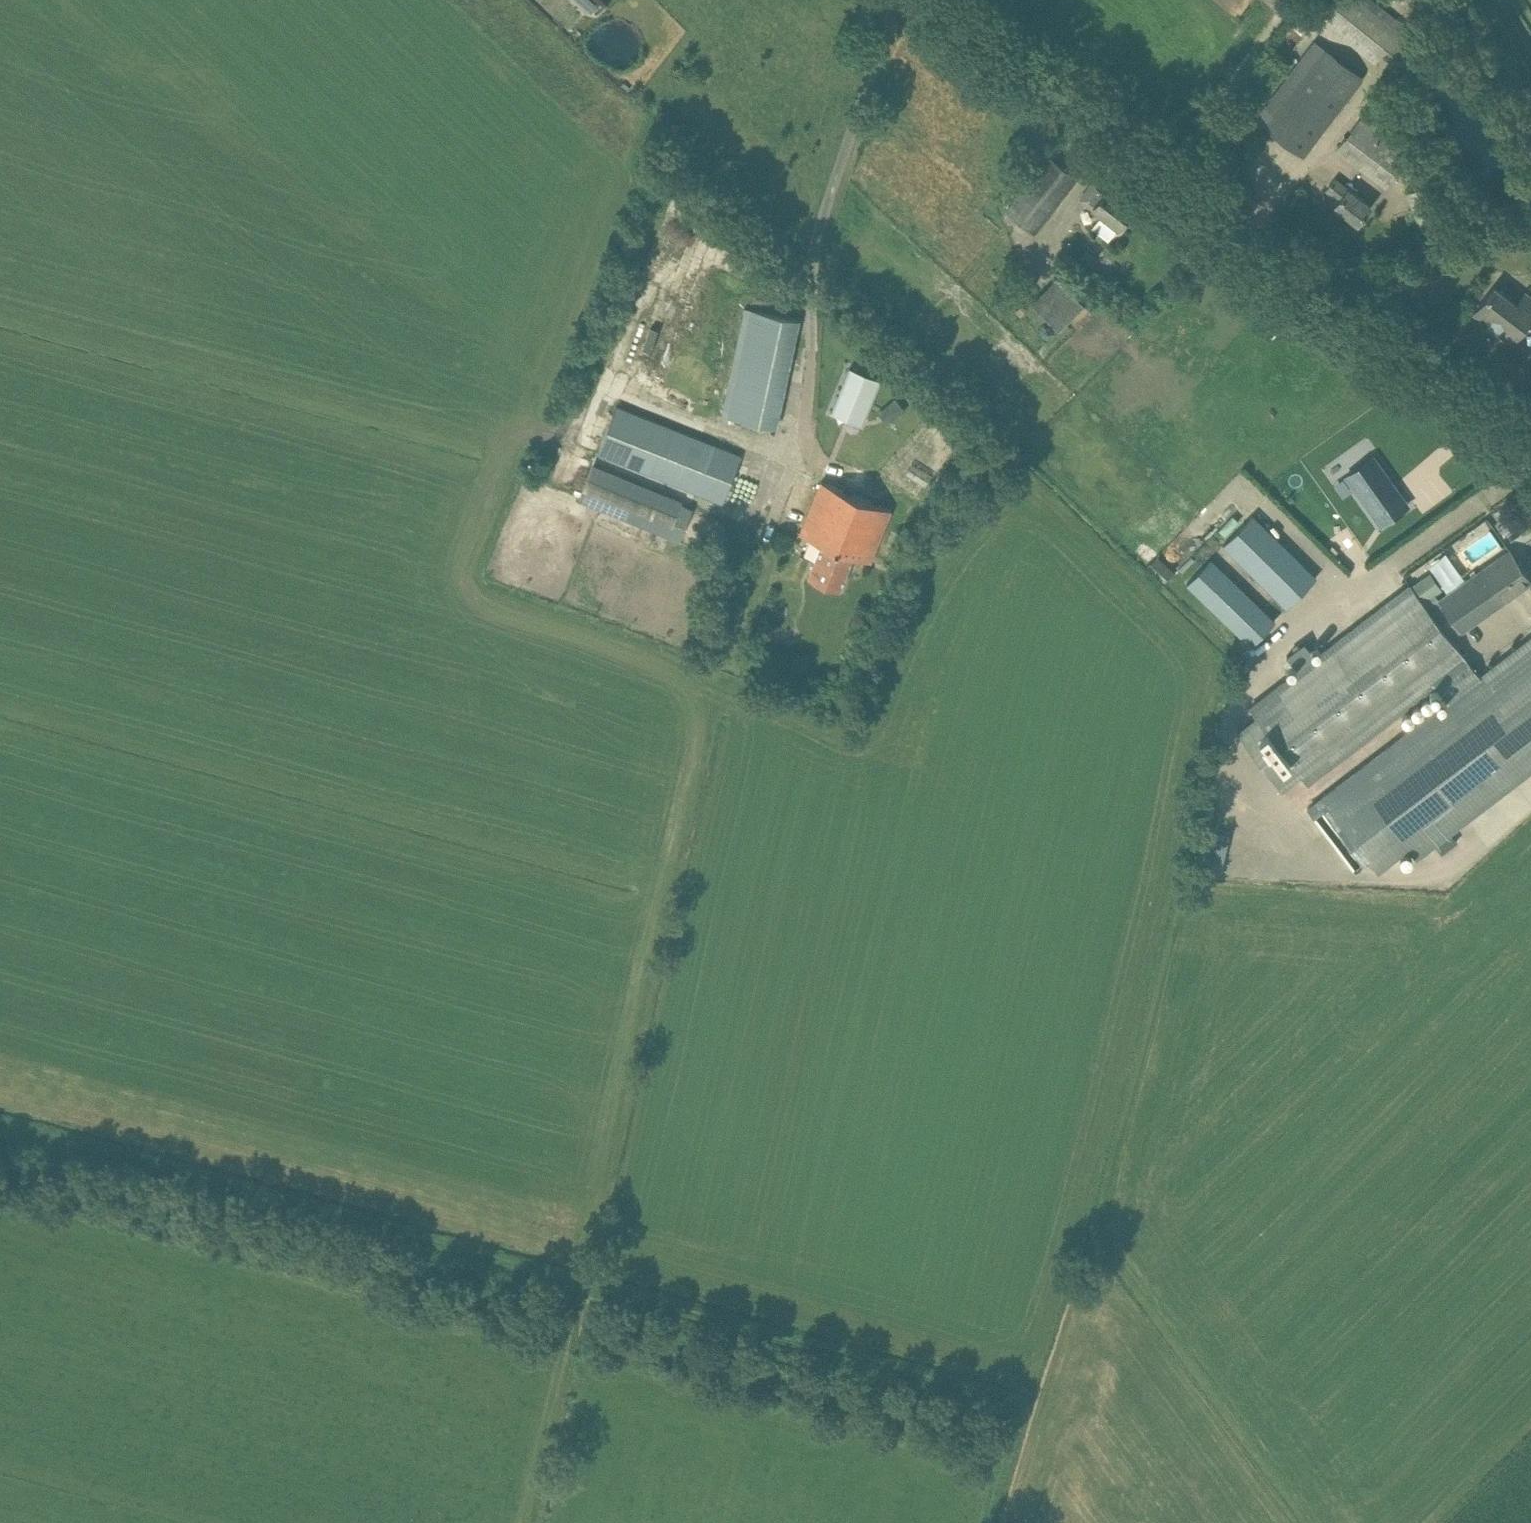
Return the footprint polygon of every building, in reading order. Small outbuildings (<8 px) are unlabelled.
[(1401,32),(1361,0),(1317,0),(1309,10),(1376,63),(1401,32)] [(1361,80),(1322,49),(1264,127),(1303,156),(1345,100),(1361,80)] [(1405,160),(1356,124),(1336,149),(1385,186),(1405,160)] [(1007,210),(1035,232),(1077,178),(1049,156),(1007,210)] [(1370,205),(1335,178),(1326,189),(1339,199),(1334,205),(1357,223),(1370,205)] [(1117,227),(1118,227),(1133,207),(1108,187),(1107,189),(1095,179),(1080,198),(1101,215),(1092,226),(1108,239),(1117,227)] [(1408,194),(1424,234),(1442,227),(1425,187),(1408,194)] [(1031,303),(1059,331),(1086,306),(1057,277),(1031,303)] [(1517,304),(1494,286),(1474,312),(1511,340),(1530,315),(1530,297),(1525,292),(1517,304)] [(1022,305),(1018,309),(1023,314),(1027,311),(1022,305)] [(776,427),(798,319),(744,307),(721,416),(776,427)] [(866,413),(879,380),(850,367),(831,413),(846,419),(851,407),(866,413)] [(905,410),(895,398),(882,410),(892,421),(905,410)] [(618,407),(599,453),(697,492),(722,502),(741,456),(618,407)] [(1373,457),(1346,475),(1375,516),(1402,498),(1373,457)] [(590,475),(579,500),(679,540),(692,510),(680,505),(682,501),(678,500),(674,509),(590,475)] [(891,510),(821,481),(800,533),(821,542),(807,576),(839,589),(853,555),(870,562),(891,510)] [(1252,516),(1223,546),(1287,608),(1316,578),(1252,516)] [(1510,550),(1440,600),(1461,630),(1530,581),(1510,550)] [(1211,560),(1187,584),(1251,646),(1275,621),(1211,560)] [(1238,732),(1259,760),(1281,789),(1299,775),(1308,786),(1437,686),(1450,703),(1320,803),(1376,875),(1405,853),(1415,865),(1530,776),(1530,641),(1483,678),(1410,583),(1248,708),(1256,719),(1238,732)]
